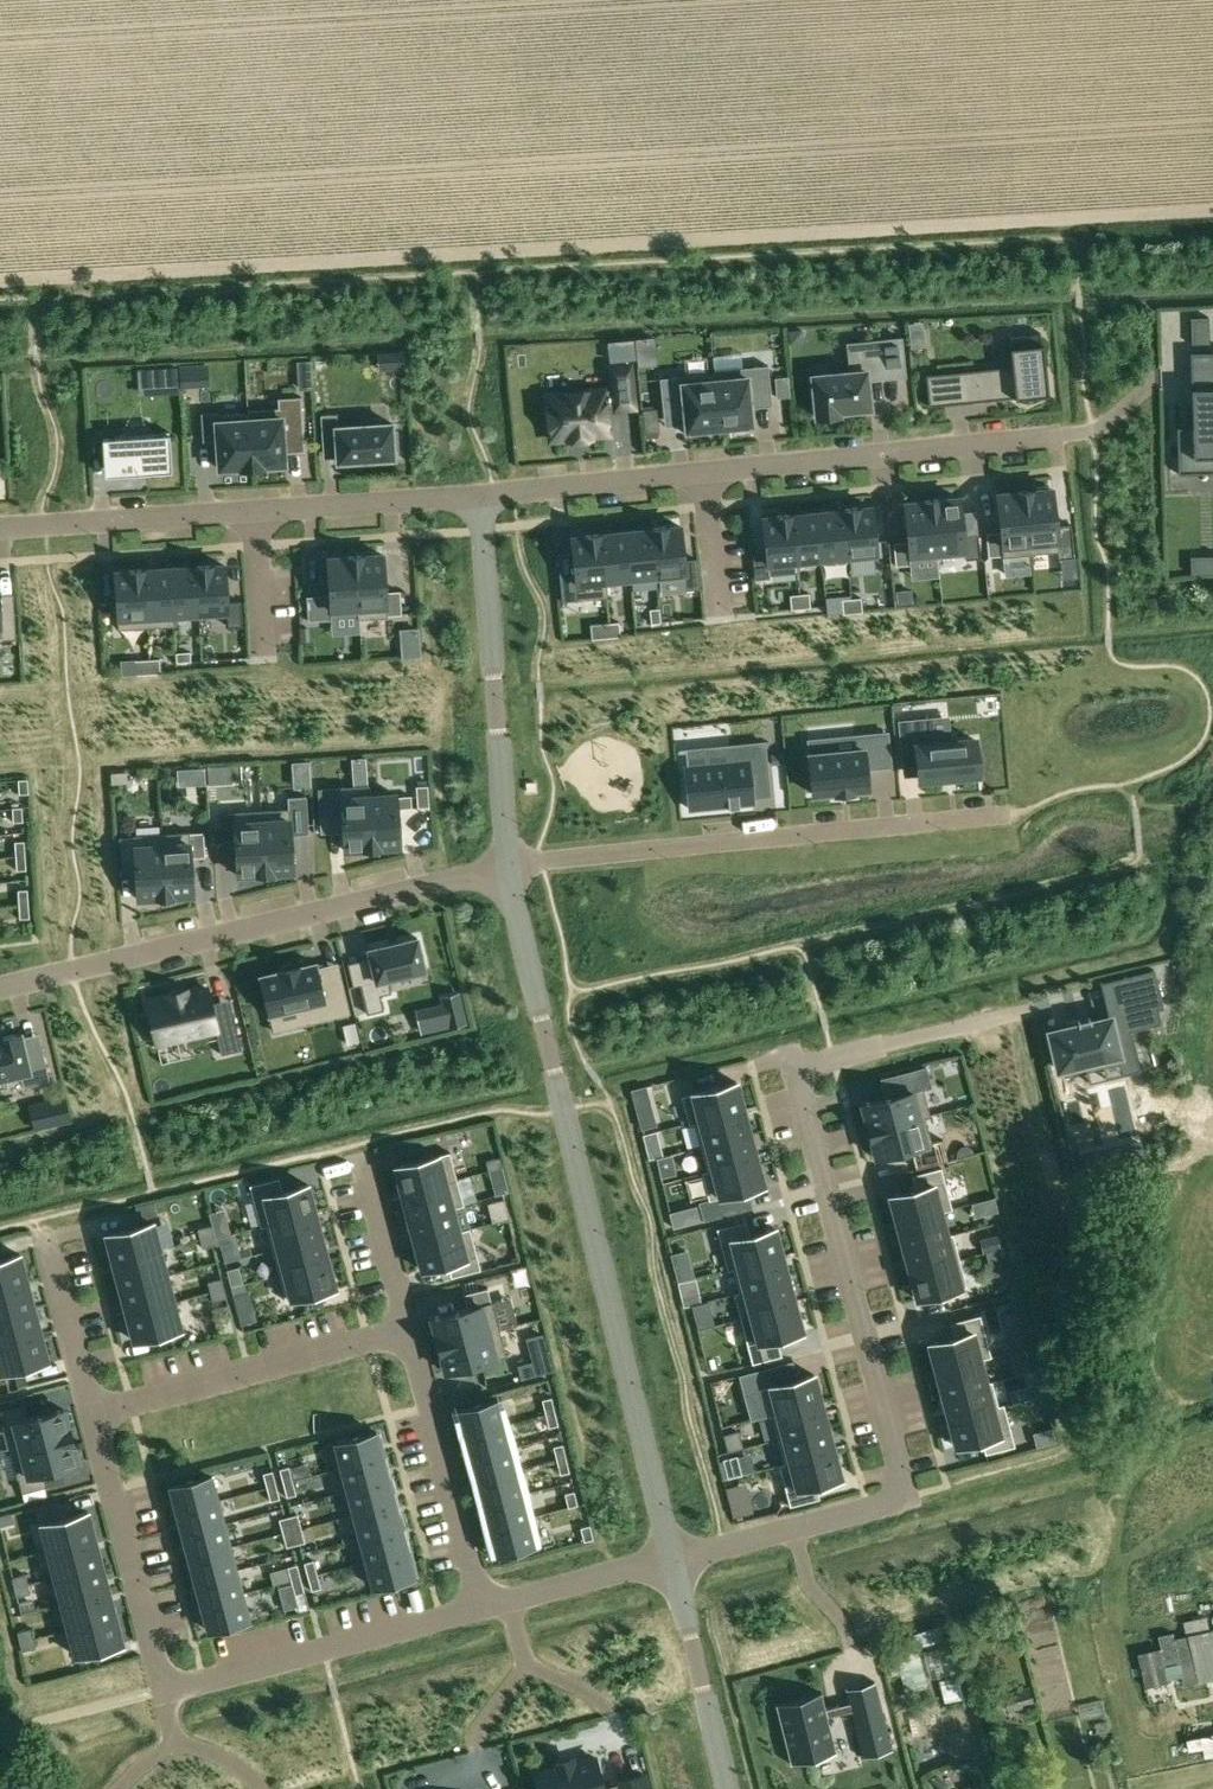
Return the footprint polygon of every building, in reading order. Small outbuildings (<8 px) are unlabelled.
[(1209,314),(1191,315),(1192,343),(1210,343),(1209,314)] [(1012,365),(970,370),(973,402),(1047,394),(1041,332),(1009,336),(1012,365)] [(924,333),(910,335),(911,347),(926,345),(924,333)] [(851,371),(812,375),(816,417),(840,414),(840,411),(870,408),(868,379),(905,376),(901,338),(848,343),(851,371)] [(1190,352),(1190,364),(1212,363),(1212,351),(1190,352)] [(404,352),(392,353),(393,373),(405,372),(404,352)] [(613,388),(547,395),(551,440),(569,438),(569,441),(592,438),(591,435),(609,434),(606,409),(615,408),(615,409),(634,407),(630,365),(611,367),(613,388)] [(768,365),(714,370),(720,427),(734,425),(734,430),(753,428),(751,407),(749,393),(771,391),(768,365)] [(178,368),(158,369),(159,394),(179,393),(178,368)] [(713,373),(660,378),(663,411),(684,409),(687,435),(706,433),(705,428),(720,427),(714,370),(713,370),(713,373)] [(942,373),(926,374),(929,406),(945,404),(942,373)] [(313,376),(298,377),(299,389),(314,388),(313,376)] [(790,396),(789,376),(775,377),(777,397),(790,396)] [(1177,432),(1178,474),(1212,473),(1212,388),(1191,389),(1192,432),(1177,432)] [(278,407),(248,409),(252,468),(265,467),(265,465),(285,464),(284,445),(305,444),(302,396),(278,398),(278,407)] [(218,412),(201,413),(203,441),(217,440),(219,468),(239,467),(239,469),(252,468),(248,409),(247,410),(248,413),(218,415),(218,412)] [(657,411),(643,412),(646,437),(660,435),(657,411)] [(337,413),(321,414),(323,443),(337,442),(338,459),(337,459),(338,461),(340,461),(360,459),(360,460),(372,460),(372,459),(393,457),(393,458),(395,458),(395,456),(394,456),(394,450),(398,449),(397,430),(392,431),(392,425),(393,425),(392,423),(390,423),(338,427),(337,413)] [(119,437),(103,438),(103,450),(104,450),(105,467),(121,466),(121,474),(165,471),(172,471),(170,449),(169,431),(119,435),(119,437)] [(1034,489),(1024,490),(1031,553),(1058,551),(1059,558),(1074,557),(1071,523),(1056,525),(1053,488),(1050,489),(1050,486),(1037,487),(1037,490),(1034,490),(1034,489)] [(1000,531),(986,532),(989,556),(1003,555),(1003,556),(1031,553),(1024,490),(1015,491),(1015,492),(997,494),(1000,531)] [(941,499),(932,500),(938,557),(965,554),(966,559),(980,557),(978,533),(964,534),(960,498),(941,500),(941,499)] [(908,540),(893,542),(896,566),(910,564),(910,560),(938,557),(932,500),(923,501),(923,502),(904,504),(908,540)] [(861,507),(843,509),(848,561),(877,558),(872,507),(861,508),(861,507)] [(842,510),(817,512),(822,563),(848,561),(843,509),(842,509),(842,510)] [(793,514),(792,514),(797,571),(799,571),(797,560),(821,558),(821,563),(822,563),(817,512),(793,515),(793,514)] [(766,555),(753,556),(755,580),(768,579),(768,574),(797,571),(792,514),(774,516),(774,517),(762,518),(766,555)] [(669,526),(651,528),(656,580),(686,577),(684,560),(681,526),(669,527),(669,526)] [(650,529),(626,532),(631,582),(656,580),(651,528),(650,528),(650,529)] [(601,533),(600,533),(607,596),(608,596),(607,585),(631,582),(626,532),(602,534),(601,533)] [(582,536),(571,537),(574,571),(577,599),(607,596),(600,533),(582,535),(582,536)] [(1190,555),(1191,573),(1212,572),(1212,554),(1190,555)] [(315,596),(307,597),(309,621),(317,620),(331,619),(331,615),(358,613),(358,619),(359,619),(355,555),(346,556),(346,557),(327,558),(330,595),(315,596)] [(365,555),(355,555),(359,619),(387,617),(387,615),(402,615),(400,590),(386,591),(383,555),(365,556),(365,555)] [(697,559),(684,560),(686,577),(687,589),(700,587),(697,559)] [(214,564),(195,566),(199,618),(228,616),(229,626),(242,625),(241,601),(228,602),(225,565),(214,565),(214,564)] [(195,567),(170,568),(174,625),(175,625),(175,619),(199,618),(195,566),(195,567)] [(146,569),(144,569),(148,627),(174,625),(170,568),(146,570),(146,569)] [(126,571),(115,572),(119,629),(148,627),(144,569),(126,570),(126,571)] [(574,571),(559,572),(563,601),(577,599),(574,571)] [(911,591),(897,592),(898,604),(911,604),(911,591)] [(809,593),(800,594),(801,608),(810,607),(809,593)] [(800,594),(790,595),(792,609),(801,608),(800,594)] [(861,597),(851,598),(853,613),(862,612),(861,597)] [(851,598),(842,599),(843,614),(853,613),(851,598)] [(2,636),(2,640),(15,639),(14,616),(1,617),(0,606),(0,637),(2,636)] [(659,608),(650,609),(651,623),(661,622),(659,608)] [(619,622),(609,623),(611,637),(620,636),(619,622)] [(609,623),(591,624),(592,639),(611,637),(609,623)] [(190,651),(176,652),(177,662),(191,661),(190,651)] [(160,658),(150,659),(151,674),(161,673),(160,658)] [(150,659),(136,660),(137,674),(151,674),(150,659)] [(929,718),(899,721),(902,752),(917,751),(919,779),(978,773),(975,739),(950,741),(949,731),(930,733),(929,718)] [(857,749),(808,754),(812,793),(835,791),(835,795),(855,793),(854,789),(869,788),(867,763),(890,761),(887,733),(856,736),(857,749)] [(731,762),(686,767),(690,809),(753,803),(750,770),(767,769),(765,742),(729,745),(731,762)] [(784,753),(771,755),(772,765),(785,763),(784,753)] [(126,772),(112,773),(113,783),(127,783),(126,772)] [(28,779),(18,779),(19,794),(29,793),(28,779)] [(369,784),(368,785),(372,848),(382,847),(382,846),(400,845),(398,808),(412,807),(411,795),(397,796),(397,794),(370,796),(369,784)] [(340,788),(326,789),(327,813),(342,812),(344,849),(346,849),(346,852),(360,851),(360,848),(363,847),(363,848),(372,848),(368,785),(340,787),(340,788)] [(428,785),(417,786),(419,807),(429,807),(428,785)] [(286,808),(261,810),(265,873),(275,872),(275,871),(293,870),(291,834),(309,833),(306,796),(286,798),(286,808)] [(22,807),(13,807),(14,822),(23,821),(22,807)] [(233,813),(219,814),(221,838),(235,837),(237,874),(239,874),(240,877),(253,876),(253,873),(256,873),(256,874),(265,873),(261,810),(233,812),(233,813)] [(189,831),(161,833),(166,896),(175,896),(175,895),(194,894),(191,857),(205,856),(204,832),(190,833),(189,831)] [(133,836),(119,837),(121,862),(135,861),(137,897),(140,897),(140,900),(153,899),(153,896),(156,896),(156,897),(166,896),(161,833),(133,835),(133,836)] [(24,841),(15,841),(16,855),(25,855),(24,841)] [(25,855),(16,855),(17,870),(26,869),(25,855)] [(28,889),(18,890),(19,904),(28,903),(28,889)] [(28,903),(19,904),(20,918),(29,917),(28,903)] [(376,979),(358,984),(365,1014),(382,1010),(378,995),(389,993),(386,978),(423,969),(423,970),(425,969),(425,967),(424,967),(417,939),(418,939),(417,937),(415,938),(400,942),(400,941),(386,945),(370,949),(370,948),(368,949),(369,951),(376,979)] [(278,972),(260,976),(269,1013),(303,1005),(307,1022),(349,1012),(340,976),(320,981),(316,963),(301,966),(300,965),(278,971),(278,972)] [(1155,969),(1124,977),(1136,1029),(1162,1023),(1159,1009),(1164,1008),(1155,969)] [(168,997),(147,1002),(157,1043),(216,1029),(221,1054),(242,1049),(233,1012),(215,1017),(208,987),(187,992),(186,989),(167,993),(168,997)] [(458,994),(443,997),(450,1026),(465,1022),(458,994)] [(1079,1025),(1050,1032),(1059,1068),(1085,1062),(1087,1070),(1121,1062),(1117,1046),(1134,1042),(1127,1013),(1091,1022),(1090,1018),(1078,1021),(1079,1025)] [(355,1021),(343,1024),(348,1043),(360,1040),(355,1021)] [(22,1073),(25,1086),(49,1080),(41,1048),(25,1052),(21,1032),(0,1037),(0,1078),(22,1073)] [(898,1094),(863,1103),(868,1121),(867,1121),(869,1130),(930,1114),(923,1087),(930,1085),(925,1065),(893,1073),(894,1080),(898,1094)] [(736,1081),(682,1095),(689,1123),(744,1108),(736,1081)] [(646,1085),(631,1089),(636,1110),(644,1108),(652,1106),(646,1085)] [(65,1099),(53,1101),(58,1122),(70,1120),(65,1099)] [(744,1108),(689,1123),(689,1124),(695,1122),(701,1146),(750,1133),(744,1108)] [(930,1114),(869,1130),(871,1139),(872,1139),(873,1142),(870,1143),(874,1156),(877,1155),(877,1157),(913,1148),(916,1162),(940,1155),(936,1142),(932,1143),(925,1117),(930,1115),(930,1114)] [(657,1132),(644,1135),(647,1147),(654,1146),(660,1144),(657,1132)] [(750,1133),(701,1146),(707,1171),(757,1158),(750,1133)] [(1084,1152),(1089,1172),(1145,1158),(1141,1139),(1084,1152)] [(450,1151),(395,1166),(402,1193),(446,1181),(457,1179),(450,1151)] [(671,1154),(657,1157),(661,1176),(675,1173),(671,1154)] [(500,1157),(486,1161),(489,1170),(502,1167),(500,1157)] [(709,1199),(700,1201),(704,1219),(743,1209),(738,1192),(764,1185),(757,1158),(707,1171),(702,1172),(709,1199)] [(915,1188),(890,1195),(897,1222),(952,1208),(941,1167),(912,1175),(915,1188)] [(279,1177),(250,1184),(260,1225),(315,1211),(308,1184),(283,1191),(279,1177)] [(446,1181),(402,1193),(409,1218),(463,1203),(457,1179),(446,1181)] [(463,1203),(409,1218),(415,1243),(459,1231),(470,1228),(470,1227),(459,1230),(453,1207),(464,1204),(463,1203)] [(505,1207),(490,1211),(493,1222),(508,1217),(505,1207)] [(952,1208),(897,1222),(904,1247),(953,1234),(953,1233),(947,1235),(941,1212),(952,1209),(952,1208)] [(315,1211),(260,1225),(261,1226),(266,1225),(273,1249),(322,1236),(315,1211)] [(746,1220),(717,1228),(727,1269),(782,1254),(775,1227),(750,1234),(746,1220)] [(153,1221),(106,1234),(113,1261),(160,1249),(153,1221)] [(212,1225),(198,1229),(200,1238),(214,1234),(212,1225)] [(459,1231),(415,1243),(423,1270),(448,1263),(451,1277),(481,1269),(470,1228),(459,1231)] [(214,1234),(200,1238),(203,1247),(216,1244),(214,1234)] [(953,1234),(904,1247),(910,1272),(960,1259),(953,1234)] [(996,1235),(981,1239),(985,1252),(986,1252),(1000,1248),(996,1235)] [(322,1236),(273,1249),(279,1273),(328,1260),(322,1236)] [(1000,1248),(986,1252),(989,1261),(1002,1257),(1000,1248)] [(160,1249),(113,1261),(120,1287),(167,1275),(160,1249)] [(0,1259),(0,1288),(27,1281),(20,1254),(0,1259)] [(782,1254),(727,1269),(728,1270),(733,1268),(739,1291),(734,1293),(734,1294),(789,1279),(782,1254)] [(960,1259),(910,1272),(918,1299),(967,1286),(960,1259)] [(328,1260),(279,1273),(286,1301),(336,1288),(328,1260)] [(167,1275),(120,1287),(127,1313),(174,1301),(167,1275)] [(222,1278),(208,1282),(211,1291),(224,1288),(222,1278)] [(695,1278),(679,1282),(685,1307),(692,1305),(701,1303),(695,1278)] [(789,1279),(734,1294),(741,1318),(795,1304),(789,1279)] [(0,1288),(0,1316),(34,1307),(27,1281),(0,1288)] [(245,1282),(232,1286),(234,1295),(247,1292),(245,1282)] [(224,1288),(211,1291),(213,1300),(227,1297),(224,1288)] [(468,1308),(432,1317),(437,1335),(436,1335),(438,1344),(499,1328),(492,1301),(491,1302),(488,1288),(464,1294),(468,1308)] [(174,1301),(127,1313),(134,1340),(181,1328),(174,1301)] [(701,1303),(692,1305),(696,1317),(711,1313),(708,1301),(701,1303)] [(795,1304),(741,1318),(752,1363),(782,1355),(777,1338),(803,1331),(801,1326),(804,1325),(800,1309),(797,1309),(795,1304)] [(0,1316),(0,1344),(41,1333),(34,1307),(0,1316)] [(252,1310),(239,1313),(241,1322),(254,1319),(252,1310)] [(954,1336),(929,1343),(936,1370),(991,1355),(980,1314),(951,1322),(954,1336)] [(499,1328),(438,1344),(441,1354),(442,1353),(446,1371),(507,1355),(499,1328)] [(0,1344),(0,1367),(2,1372),(48,1360),(41,1333),(0,1344)] [(1022,1337),(1008,1341),(1010,1350),(1024,1346),(1022,1337)] [(991,1355),(936,1370),(943,1395),(992,1381),(992,1380),(986,1382),(980,1359),(991,1356),(991,1355)] [(549,1357),(533,1361),(536,1375),(553,1370),(549,1357)] [(1027,1360),(1013,1363),(1016,1374),(1030,1371),(1027,1360)] [(768,1367),(740,1374),(745,1392),(759,1389),(766,1415),(821,1401),(814,1374),(773,1384),(768,1367)] [(26,1374),(16,1377),(18,1386),(28,1384),(26,1374)] [(992,1381),(943,1395),(949,1419),(1004,1405),(1004,1404),(998,1405),(992,1381)] [(1026,1386),(1029,1398),(1045,1394),(1041,1382),(1026,1386)] [(552,1397),(542,1399),(546,1413),(555,1411),(552,1397)] [(498,1400),(457,1411),(463,1435),(505,1424),(498,1400)] [(821,1401),(766,1415),(766,1416),(772,1415),(778,1438),(827,1425),(821,1401)] [(25,1404),(1,1410),(5,1424),(3,1424),(4,1428),(9,1447),(11,1451),(72,1435),(70,1426),(68,1427),(64,1409),(28,1418),(25,1404)] [(951,1425),(948,1425),(952,1442),(955,1441),(957,1446),(982,1440),(985,1453),(1015,1446),(1004,1405),(949,1419),(951,1425)] [(555,1411),(546,1413),(549,1427),(558,1425),(555,1411)] [(505,1424),(463,1435),(469,1459),(511,1448),(505,1424)] [(827,1425),(778,1438),(785,1462),(779,1464),(779,1465),(834,1450),(827,1425)] [(377,1432),(335,1443),(341,1467),(383,1456),(377,1432)] [(72,1435),(11,1451),(18,1479),(19,1478),(22,1492),(46,1486),(43,1472),(60,1468),(78,1463),(73,1445),(74,1444),(72,1435)] [(563,1444),(554,1446),(557,1460),(566,1458),(563,1444)] [(511,1448),(469,1459),(476,1483),(517,1472),(511,1448)] [(834,1450),(779,1465),(790,1506),(820,1498),(816,1484),(841,1477),(834,1450)] [(383,1456),(341,1467),(348,1491),(389,1480),(383,1456)] [(737,1456),(723,1459),(728,1477),(742,1474),(737,1456)] [(566,1458),(557,1460),(560,1474),(570,1472),(566,1458)] [(289,1466),(280,1469),(283,1482),(293,1480),(289,1466)] [(272,1471),(263,1473),(267,1487),(276,1484),(272,1471)] [(517,1472),(476,1483),(482,1506),(524,1496),(517,1472)] [(212,1475),(170,1486),(177,1510),(218,1499),(212,1475)] [(293,1480),(283,1482),(287,1496),(296,1494),(293,1480)] [(389,1480),(348,1491),(354,1515),(396,1504),(389,1480)] [(276,1484),(267,1487),(271,1501),(280,1498),(276,1484)] [(574,1491),(565,1493),(568,1507),(578,1505),(574,1491)] [(524,1496),(482,1506),(488,1530),(530,1519),(524,1496)] [(218,1499),(177,1510),(183,1534),(224,1523),(218,1499)] [(396,1504),(354,1515),(360,1539),(402,1528),(396,1504)] [(88,1511),(41,1523),(49,1550),(95,1538),(88,1511)] [(0,1516),(0,1526),(14,1522),(12,1513),(0,1516)] [(298,1514),(288,1516),(292,1530),(301,1528),(298,1514)] [(288,1516),(279,1519),(283,1533),(292,1530),(288,1516)] [(530,1519),(488,1530),(495,1554),(536,1543),(530,1519)] [(224,1523),(183,1534),(189,1558),(231,1547),(224,1523)] [(590,1525),(581,1527),(584,1541),(593,1539),(590,1525)] [(301,1528),(292,1530),(296,1544),(305,1541),(301,1528)] [(402,1528),(360,1539),(367,1563),(408,1552),(402,1528)] [(292,1530),(283,1533),(287,1546),(296,1544),(292,1530)] [(95,1538),(49,1550),(55,1576),(102,1564),(95,1538)] [(231,1547),(189,1558),(195,1582),(237,1571),(231,1547)] [(408,1552),(367,1563),(373,1586),(415,1576),(408,1552)] [(314,1560),(304,1562),(308,1576),(317,1574),(314,1560)] [(102,1564),(55,1576),(62,1602),(109,1590),(102,1564)] [(297,1564),(288,1567),(292,1580),(301,1578),(297,1564)] [(237,1571),(195,1582),(202,1606),(243,1595),(237,1571)] [(26,1574),(12,1577),(15,1587),(29,1583),(26,1574)] [(317,1574),(308,1576),(312,1590),(321,1587),(317,1574)] [(301,1578),(292,1580),(295,1594),(304,1592),(301,1578)] [(29,1583),(15,1587),(17,1596),(31,1593),(29,1583)] [(295,1594),(292,1584),(279,1587),(284,1609),(298,1605),(295,1594)] [(109,1590),(62,1602),(69,1628),(116,1616),(109,1590)] [(243,1595),(202,1606),(208,1630),(250,1619),(243,1595)] [(33,1597),(18,1601),(21,1613),(35,1609),(33,1597)] [(116,1616),(69,1628),(76,1655),(123,1643),(116,1616)] [(31,1628),(17,1632),(20,1642),(34,1638),(31,1628)] [(1147,1687),(1171,1682),(1167,1665),(1181,1662),(1185,1685),(1212,1680),(1212,1630),(1176,1638),(1174,1633),(1160,1636),(1163,1648),(1139,1653),(1147,1687)] [(34,1638),(20,1642),(22,1651),(36,1647),(34,1638)] [(914,1640),(894,1645),(901,1670),(921,1664),(914,1640)] [(936,1649),(924,1652),(931,1680),(943,1677),(959,1673),(952,1645),(936,1649)] [(1029,1686),(1003,1693),(1009,1711),(1035,1704),(1029,1686)] [(822,1692),(776,1703),(790,1763),(793,1763),(792,1758),(814,1753),(811,1742),(833,1737),(828,1716),(851,1710),(862,1757),(864,1756),(864,1754),(890,1748),(891,1750),(893,1749),(882,1705),(860,1710),(857,1700),(826,1708),(822,1692)] [(536,1773),(540,1788),(649,1788),(645,1775),(640,1776),(641,1778),(622,1783),(622,1781),(617,1782),(617,1783),(604,1787),(595,1757),(574,1763),(572,1758),(570,1759),(570,1761),(560,1764),(559,1762),(556,1763),(558,1767),(536,1773)]
